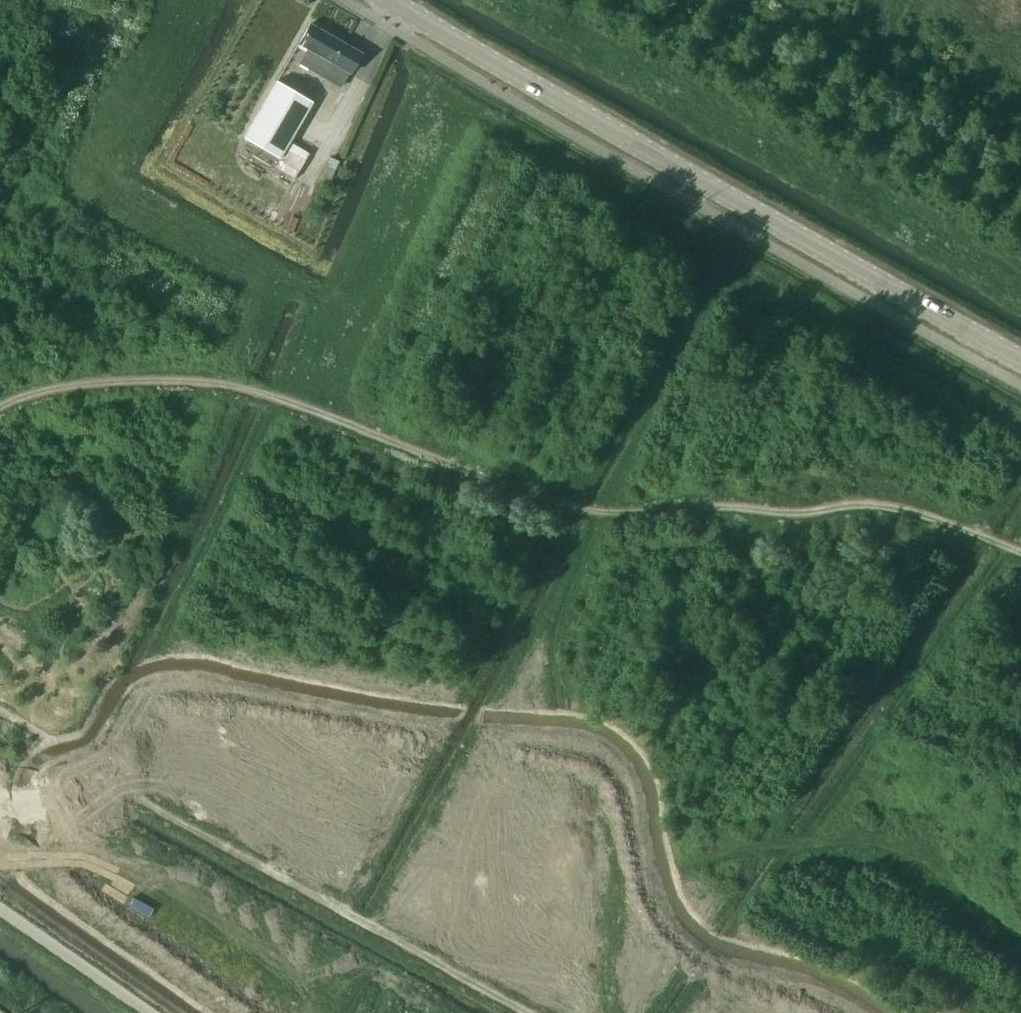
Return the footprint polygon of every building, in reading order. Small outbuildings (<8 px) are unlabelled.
[(342,85),(350,70),(351,71),(362,52),(311,23),(300,42),(309,47),(301,61),(342,85)] [(278,81),(245,137),(279,157),(280,157),(281,158),(276,167),(294,178),(308,153),(289,142),(312,101),(278,81)] [(330,158),(322,176),(331,179),(338,162),(330,158)]
